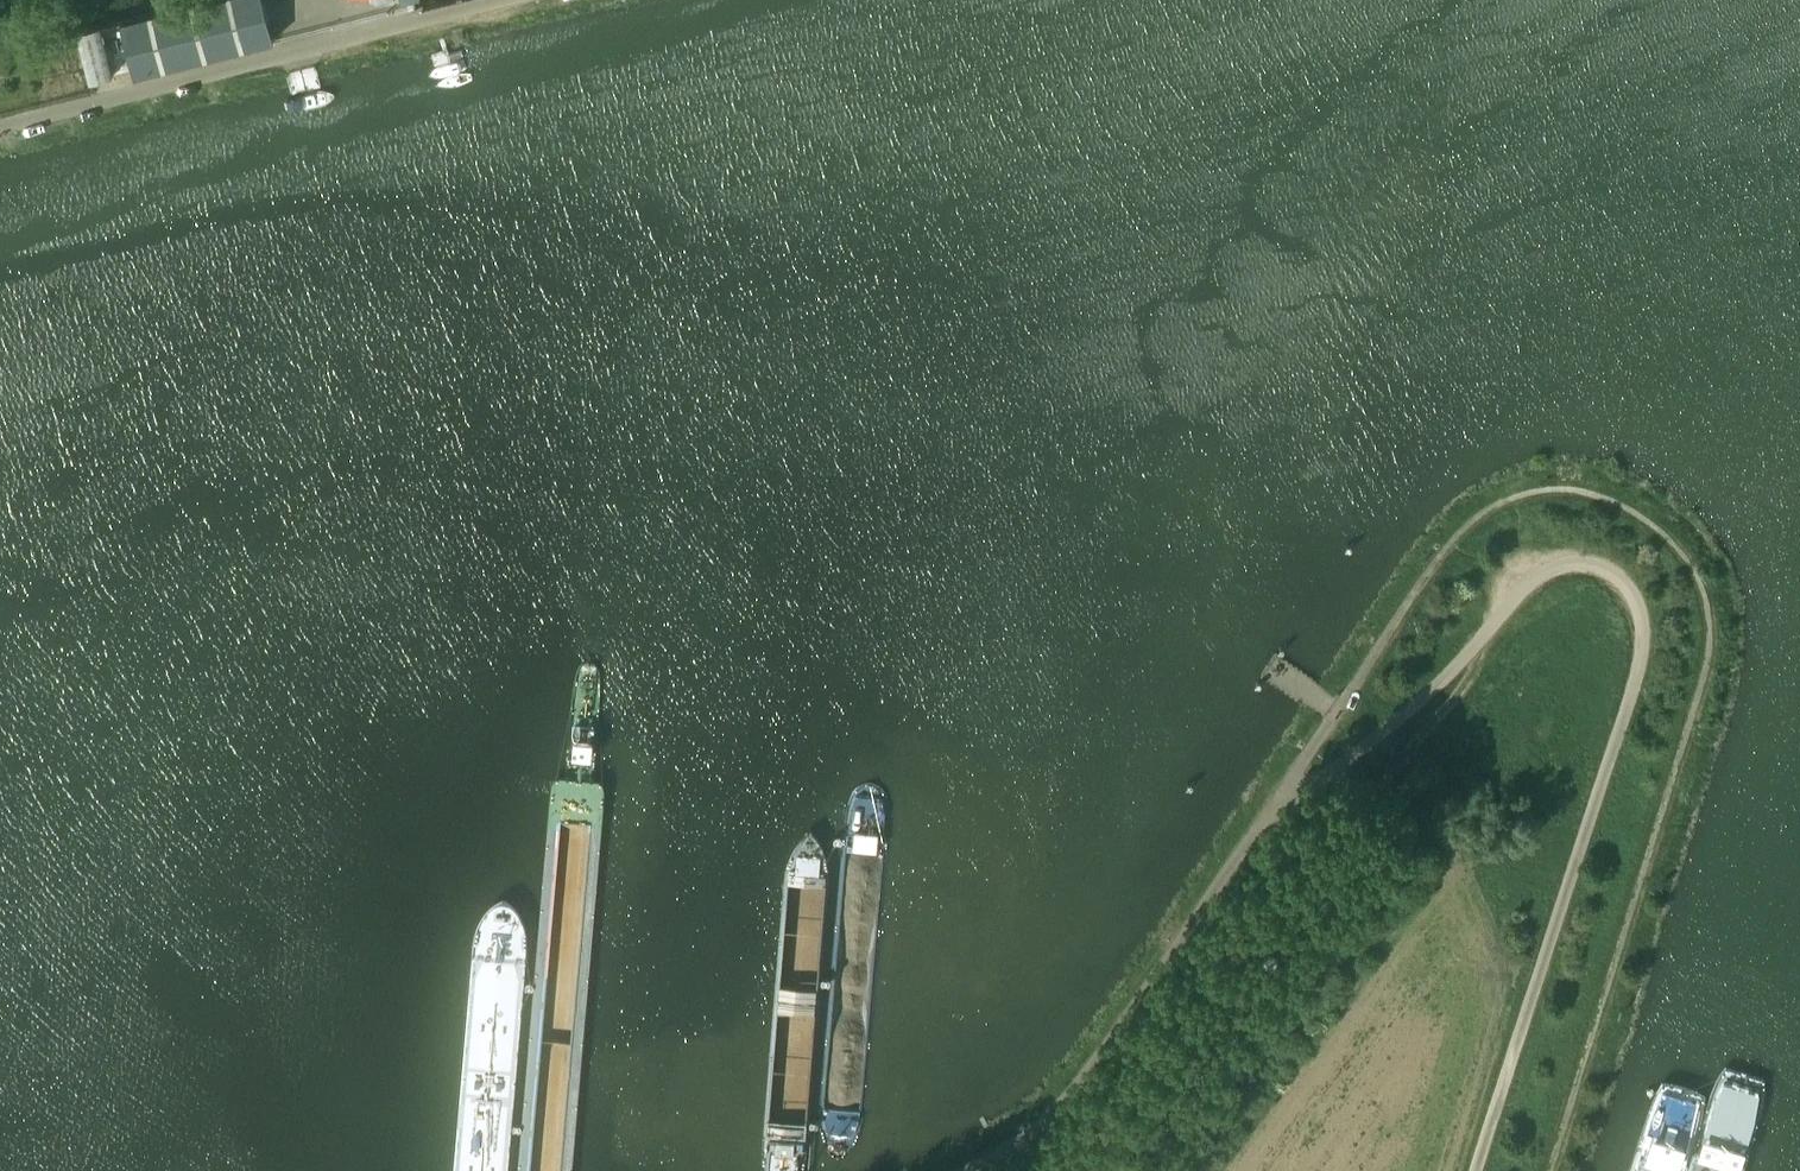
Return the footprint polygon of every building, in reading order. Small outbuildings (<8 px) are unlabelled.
[(274,39),(264,0),(197,0),(120,20),(135,75),(274,39)] [(78,31),(83,54),(90,82),(113,76),(101,26),(78,31)]
